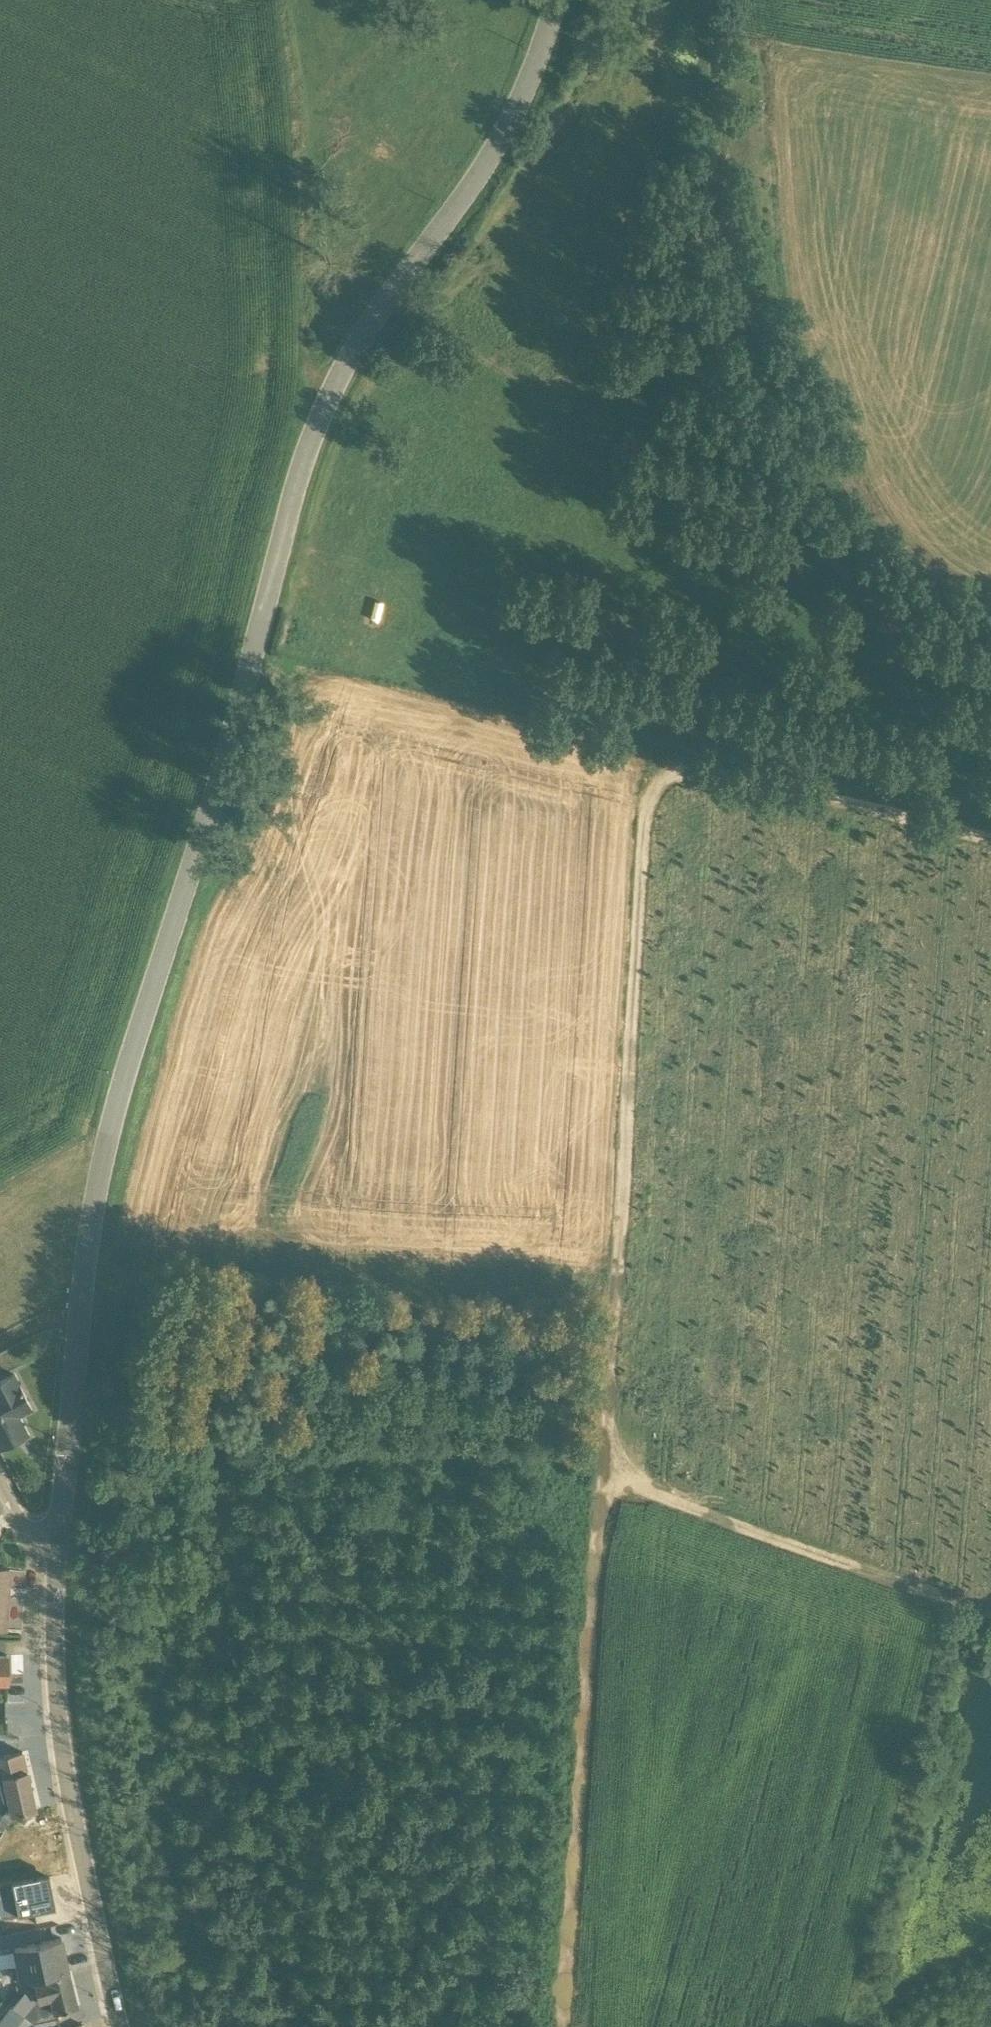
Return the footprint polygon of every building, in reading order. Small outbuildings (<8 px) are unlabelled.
[(0,1378),(0,1447),(27,1433),(18,1414),(31,1407),(13,1371),(0,1378)] [(4,1628),(8,1569),(0,1568),(0,1628),(4,1628)] [(11,1814),(35,1809),(21,1751),(0,1757),(0,1771),(11,1814)] [(0,1918),(55,1908),(49,1877),(47,1873),(0,1882),(0,1916),(0,1918)] [(32,1980),(67,1972),(60,1938),(14,1948),(19,1972),(13,1973),(18,1997),(32,1980)] [(18,1997),(11,2006),(33,2024),(57,2018),(55,2012),(76,2007),(67,1972),(32,1980),(18,1997)]
